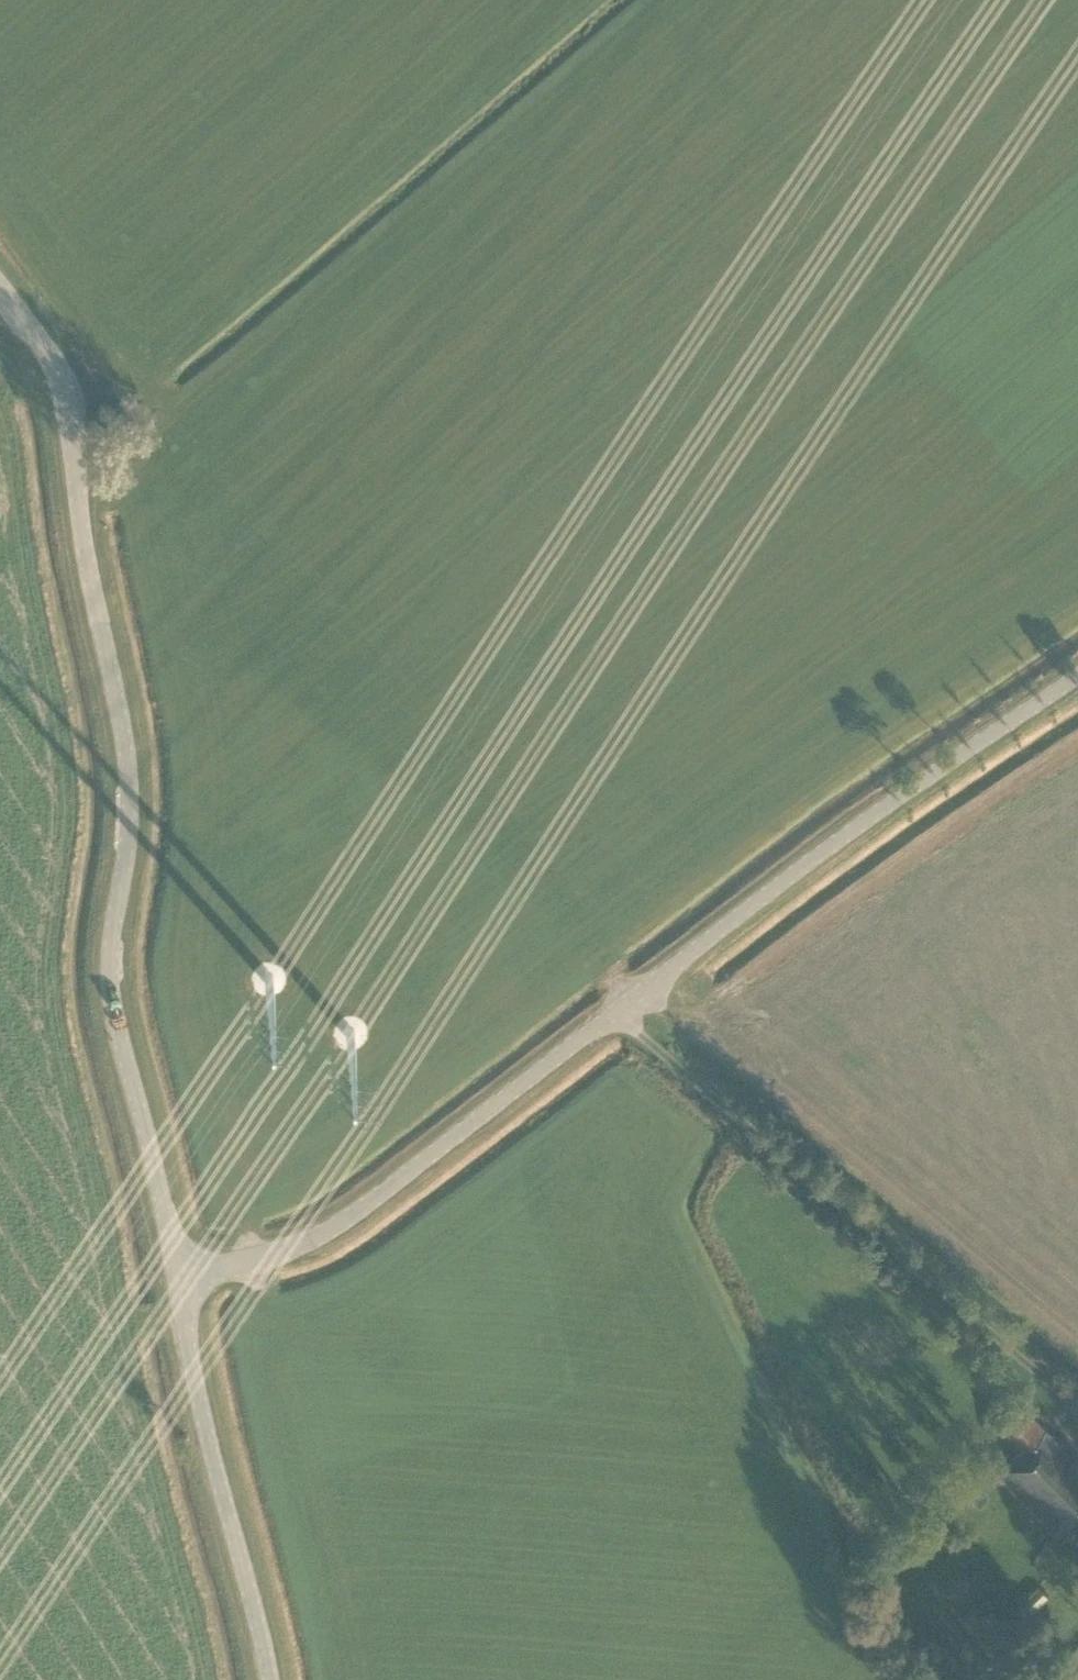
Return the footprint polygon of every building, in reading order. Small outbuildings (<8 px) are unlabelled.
[(1077,1514),(1077,1448),(1065,1434),(1058,1441),(1027,1408),(1006,1428),(1024,1446),(1000,1470),(1060,1532),(1077,1514)]
